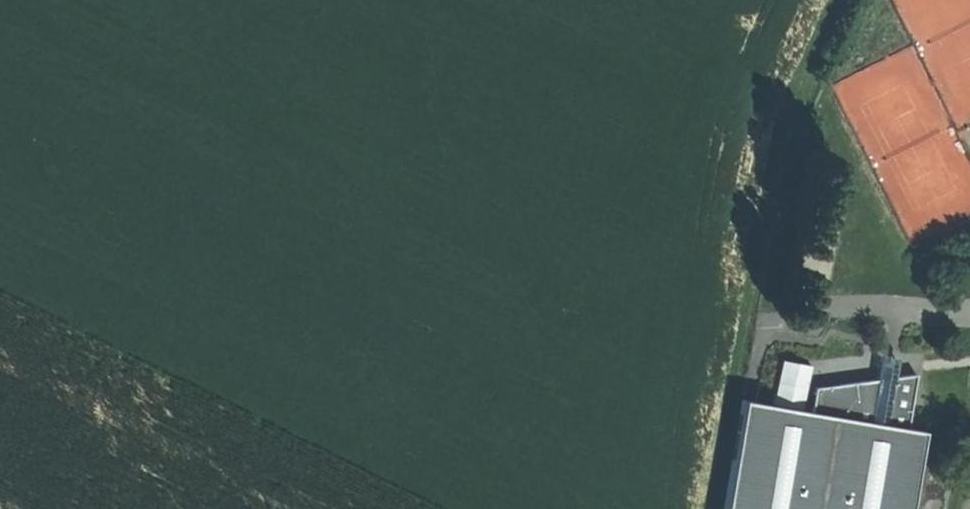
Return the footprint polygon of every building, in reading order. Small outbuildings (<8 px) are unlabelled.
[(743,400),(724,508),(911,508),(925,432),(908,429),(916,374),(895,376),(895,373),(879,371),(877,379),(815,388),(811,412),(743,400)]
